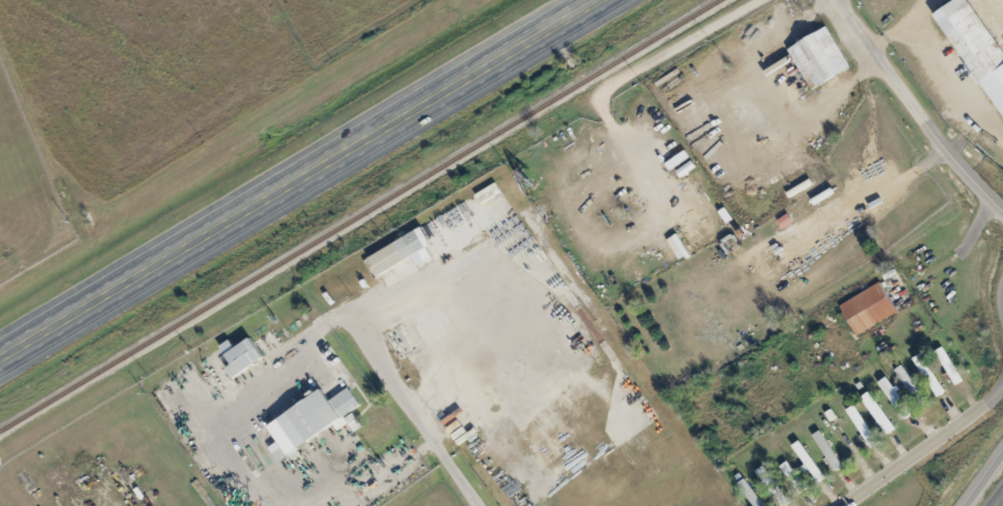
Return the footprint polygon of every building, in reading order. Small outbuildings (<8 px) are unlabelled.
[(938,12),(1002,119),(1002,47),(975,0),(958,0),(938,12)] [(812,90),(852,69),(830,27),(790,48),(812,90)] [(419,266),(434,258),(428,247),(433,245),(424,228),(370,257),(380,275),(414,257),(419,266)] [(691,256),(680,234),(670,239),(680,261),(691,256)] [(900,312),(883,282),(841,306),(859,336),(900,312)] [(266,359),(252,338),(237,348),(232,340),(222,346),(234,365),(229,369),(235,378),(266,359)] [(963,383),(947,346),(939,350),(955,387),(963,383)] [(948,392),(923,353),(914,359),(939,398),(948,392)] [(895,372),(922,409),(929,404),(902,367),(895,372)] [(879,382),(906,418),(913,413),(886,376),(879,382)] [(269,425),(280,442),(270,448),(279,463),(291,456),(291,455),(337,427),(339,431),(351,424),(356,432),(364,427),(354,412),(362,407),(351,388),(331,400),(325,391),(269,425)] [(861,396),(888,433),(895,428),(868,391),(861,396)] [(848,412),(875,449),(882,443),(855,407),(848,412)] [(813,436),(839,473),(847,468),(820,431),(813,436)] [(794,448),(821,485),(828,480),(801,443),(794,448)] [(782,466),(799,491),(805,486),(789,462),(782,466)] [(783,505),(787,505),(791,503),(764,466),(757,471),(783,505)] [(756,505),(766,505),(746,478),(739,484),(756,505)]
